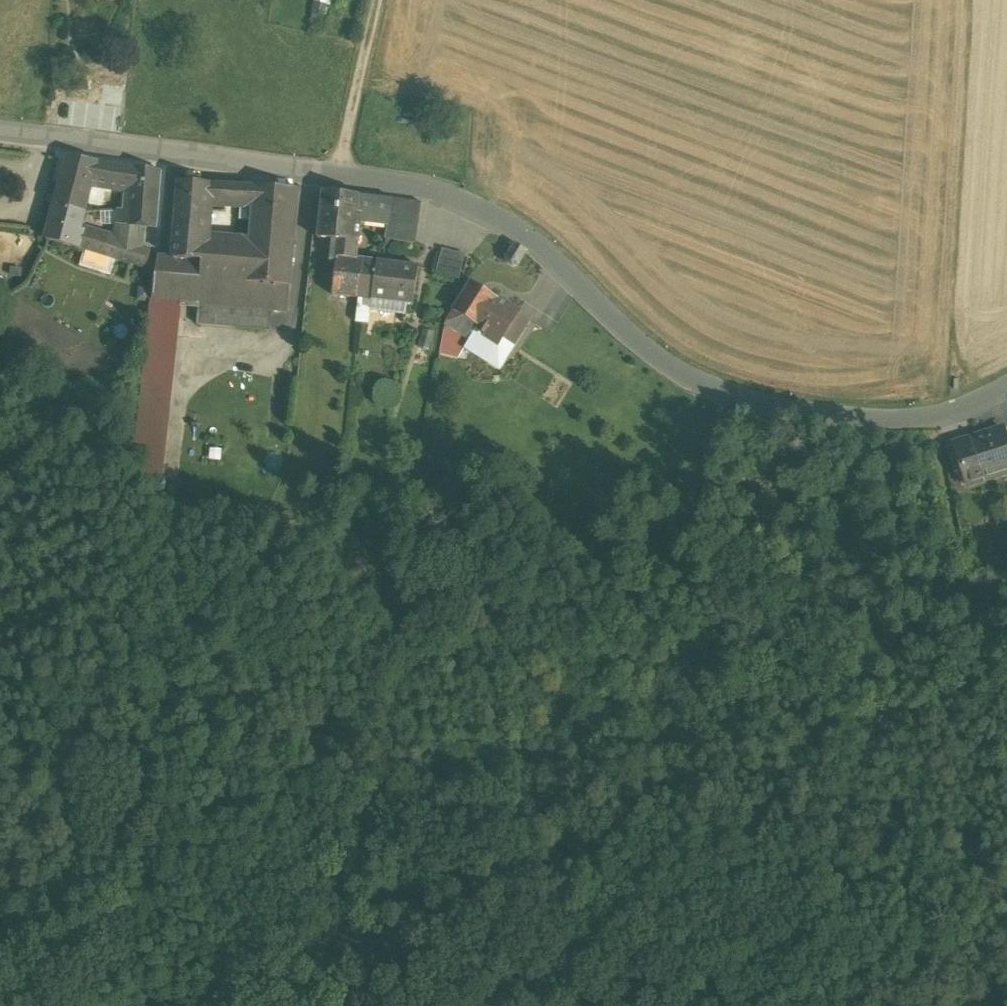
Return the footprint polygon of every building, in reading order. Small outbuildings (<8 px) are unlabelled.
[(311,20),(328,21),(330,0),(313,0),(311,20)] [(99,159),(69,154),(55,206),(84,212),(93,183),(99,159)] [(157,230),(158,211),(161,171),(134,166),(99,159),(93,183),(132,188),(130,209),(130,210),(118,210),(113,240),(145,249),(146,229),(157,230)] [(211,184),(179,182),(175,260),(191,262),(204,263),(206,238),(210,200),(211,184)] [(256,187),(211,184),(210,200),(254,203),(256,187)] [(299,190),(256,187),(254,203),(250,242),(246,284),(292,288),(299,190)] [(361,195),(325,190),(319,238),(341,241),(355,243),(359,214),(361,195)] [(392,199),(361,195),(359,214),(390,218),(392,199)] [(419,203),(392,199),(390,218),(387,240),(413,244),(419,203)] [(84,212),(55,206),(47,239),(75,246),(79,230),(84,212)] [(113,240),(79,230),(75,246),(147,266),(152,251),(113,240)] [(250,242),(206,238),(204,263),(191,262),(189,278),(205,279),(246,284),(250,242)] [(355,243),(341,241),(339,257),(353,259),(355,243)] [(442,250),(436,274),(458,279),(464,255),(442,250)] [(353,259),(339,257),(333,294),(359,298),(365,260),(353,259)] [(175,260),(158,258),(148,344),(177,348),(183,299),(199,301),(202,301),(205,279),(189,278),(191,262),(175,260)] [(420,268),(365,260),(359,298),(373,300),(409,304),(415,305),(420,268)] [(246,284),(205,279),(202,301),(271,309),(290,311),(292,288),(246,284)] [(472,282),(445,325),(469,339),(475,330),(496,297),(496,296),(472,282)] [(519,311),(497,297),(496,297),(496,296),(496,297),(475,330),(498,344),(502,338),(518,313),(519,311)] [(409,304),(373,300),(371,309),(408,314),(409,304)] [(202,301),(199,301),(196,325),(269,332),(271,309),(202,301)] [(530,320),(518,313),(502,338),(514,345),(530,320)] [(469,339),(445,325),(441,353),(458,357),(469,339)] [(177,348),(148,344),(132,473),(161,476),(177,348)] [(970,439),(971,441),(978,464),(963,470),(969,486),(1006,473),(1006,443),(1003,429),(970,439)] [(978,464),(971,441),(947,448),(954,473),(963,470),(978,464)]
